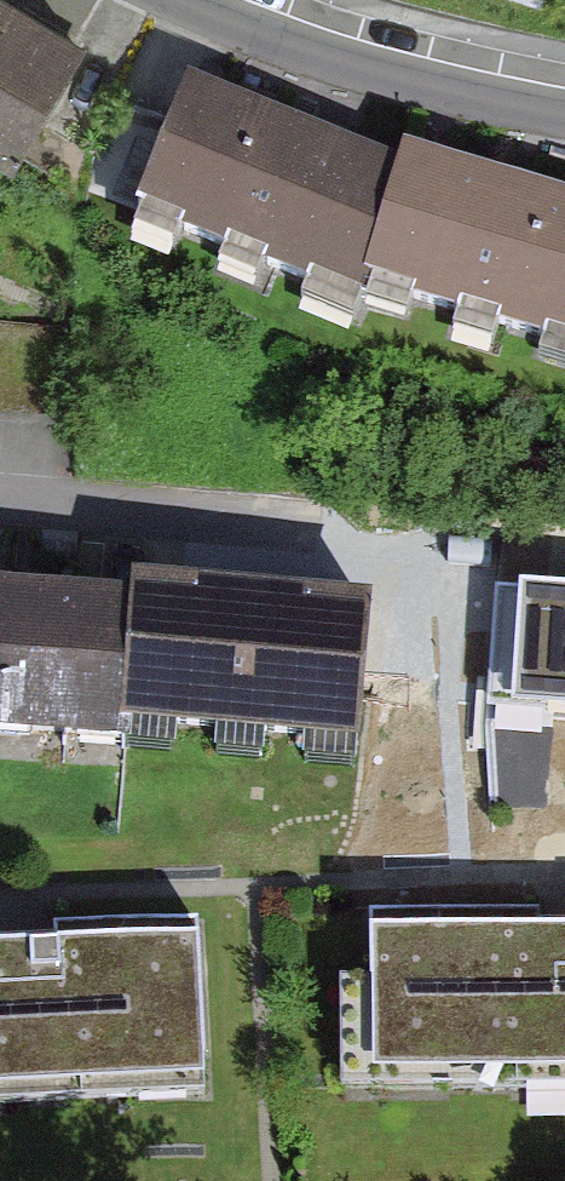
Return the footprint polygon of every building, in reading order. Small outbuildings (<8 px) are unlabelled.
[(92,32),(39,0),(0,0),(0,142),(18,153),(92,32)] [(407,155),(194,70),(135,205),(363,293),(407,155)] [(414,141),(371,274),(564,336),(564,186),(414,141)] [(522,582),(515,697),(564,700),(564,584),(522,582)] [(131,744),(141,592),(0,583),(0,736),(131,744)] [(142,584),(133,731),(370,745),(378,598),(142,584)] [(343,918),(345,1069),(564,1067),(564,915),(343,918)] [(0,929),(0,1087),(198,1080),(192,922),(0,929)]
